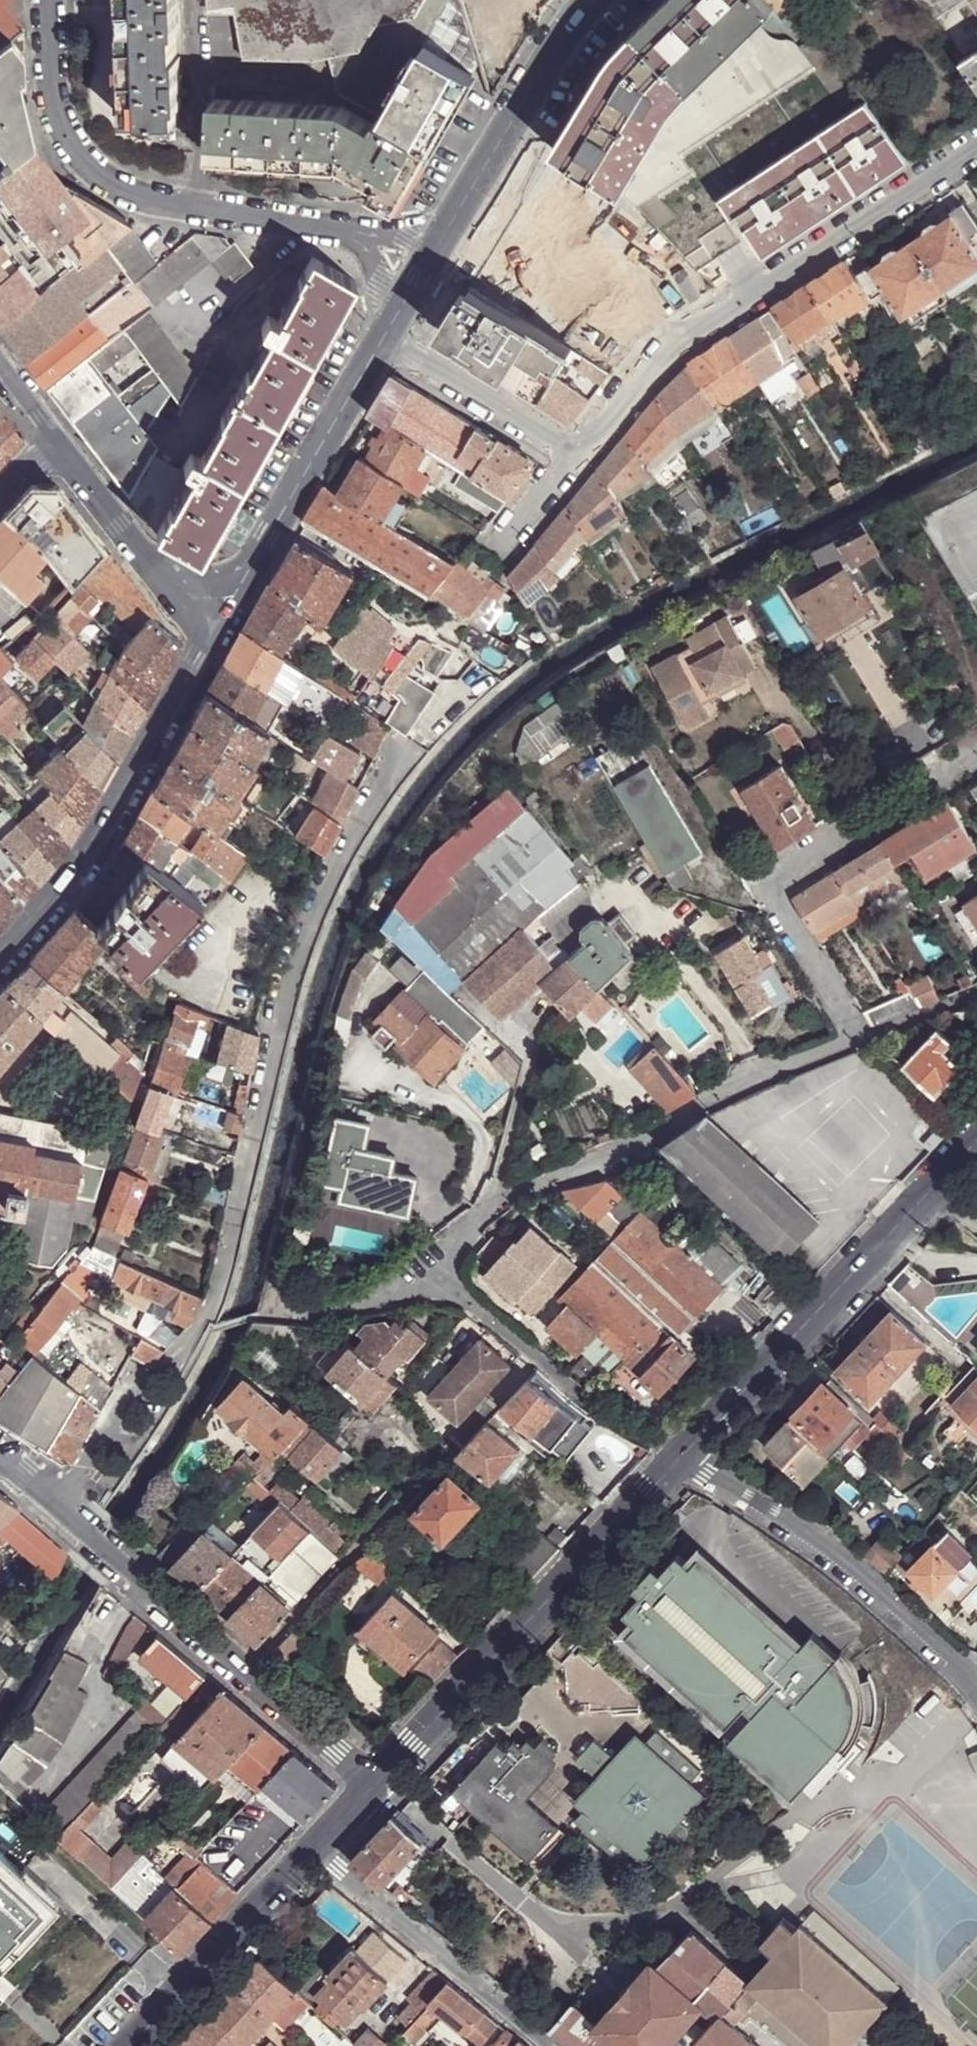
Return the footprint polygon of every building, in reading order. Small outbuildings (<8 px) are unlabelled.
[(12,42),(24,32),(21,0),(0,0),(0,51),(12,42)] [(114,1),(115,16),(122,16),(127,122),(153,121),(175,120),(179,119),(179,106),(181,106),(181,96),(178,97),(178,89),(181,88),(181,75),(178,75),(177,67),(180,66),(180,56),(177,56),(176,31),(179,31),(179,22),(176,22),(176,14),(178,14),(178,0),(175,0),(114,0),(114,1)] [(432,147),(482,63),(461,0),(209,0),(210,12),(236,13),(240,23),(245,58),(316,58),(339,54),(348,100),(384,119),(432,147)] [(482,63),(527,0),(461,0),(482,63)] [(666,0),(653,0),(632,21),(600,55),(544,144),(553,150),(606,63),(635,30),(666,0)] [(617,191),(620,194),(621,195),(651,143),(665,122),(685,96),(703,76),(773,6),(769,1),(768,0),(666,0),(635,30),(606,63),(553,150),(574,162),(587,171),(609,185),(617,191)] [(769,1),(773,6),(783,17),(796,9),(806,0),(768,0),(769,1)] [(812,30),(822,23),(830,18),(818,0),(806,0),(796,9),(812,30)] [(918,1),(960,60),(976,49),(976,0),(918,0),(918,1)] [(651,143),(621,195),(638,210),(685,255),(702,242),(685,217),(720,194),(863,100),(824,46),(812,30),(796,9),(783,17),(773,6),(703,76),(685,96),(665,122),(651,143)] [(236,13),(210,12),(211,19),(240,23),(236,13)] [(812,30),(824,46),(833,39),(830,35),(822,23),(812,30)] [(34,147),(24,102),(13,87),(25,78),(24,57),(12,42),(0,51),(0,173),(34,147)] [(960,60),(976,84),(976,49),(960,60)] [(399,205),(432,147),(384,119),(380,126),(347,108),(215,100),(211,155),(260,158),(343,163),(377,183),(373,190),(399,205)] [(733,214),(761,255),(909,159),(863,100),(720,194),(733,214)] [(175,138),(175,120),(153,121),(154,138),(175,138)] [(553,150),(544,144),(523,178),(552,197),(563,180),(574,162),(553,150)] [(34,147),(0,173),(0,328),(88,259),(103,247),(108,243),(127,228),(132,225),(69,193),(67,197),(67,195),(66,194),(65,192),(63,191),(62,190),(60,190),(58,190),(56,190),(54,190),(52,192),(43,177),(45,176),(42,170),(40,168),(39,165),(34,147)] [(587,171),(574,162),(563,180),(593,200),(590,204),(607,215),(620,194),(617,191),(609,185),(587,171)] [(685,217),(702,242),(712,256),(735,238),(724,221),(733,214),(720,194),(685,217)] [(528,197),(503,241),(510,245),(537,261),(541,263),(548,250),(565,218),(528,197)] [(976,229),(976,228),(961,204),(948,213),(950,217),(965,238),(976,229)] [(943,291),(946,289),(976,268),(976,257),(965,238),(950,217),(911,243),(943,291)] [(565,218),(548,250),(557,255),(559,256),(576,225),(565,218)] [(127,228),(108,243),(103,247),(123,273),(131,283),(132,285),(156,266),(127,228)] [(191,239),(210,263),(231,246),(226,240),(195,236),(191,239)] [(605,241),(598,237),(592,242),(600,251),(596,255),(607,267),(618,258),(605,241)] [(191,239),(156,266),(132,285),(150,308),(151,309),(210,263),(191,239)] [(702,242),(685,255),(696,268),(712,256),(702,242)] [(231,246),(210,263),(228,287),(253,268),(235,243),(231,246)] [(940,293),(943,291),(911,243),(872,268),(885,290),(893,302),(899,313),(903,317),(906,315),(940,293)] [(471,288),(515,316),(540,276),(488,244),(464,284),(471,288)] [(537,261),(510,245),(507,252),(533,267),(537,261)] [(0,328),(0,332),(26,366),(88,318),(80,307),(123,273),(103,247),(88,259),(0,328)] [(548,250),(541,263),(548,268),(557,255),(548,250)] [(128,499),(155,534),(198,559),(276,422),(354,282),(311,258),(303,272),(296,284),(303,287),(282,324),(267,316),(260,329),(274,337),(253,374),(247,371),(234,393),(230,391),(227,396),(232,398),(219,421),(226,424),(204,461),(190,453),(179,471),(152,456),(128,499)] [(867,300),(843,262),(808,286),(830,319),(847,307),(850,311),(867,300)] [(885,290),(872,268),(869,265),(856,274),(873,298),(885,290)] [(946,289),(951,297),(976,279),(976,268),(946,289)] [(132,285),(131,283),(88,318),(107,342),(111,339),(120,331),(145,312),(150,308),(132,285)] [(825,323),(830,319),(808,286),(790,298),(772,309),(795,342),(825,323)] [(543,397),(555,378),(565,363),(573,351),(515,316),(471,288),(467,296),(458,312),(452,321),(467,330),(457,345),(543,397)] [(945,301),(940,293),(906,315),(912,323),(945,301)] [(158,329),(145,312),(120,331),(134,347),(158,329)] [(783,363),(796,355),(794,351),(790,345),(768,312),(728,338),(757,381),(783,363)] [(88,318),(26,366),(44,391),(86,358),(107,342),(88,318)] [(833,335),(837,341),(843,338),(830,319),(825,323),(833,335)] [(443,337),(457,345),(467,330),(452,321),(443,337)] [(833,335),(825,323),(795,342),(790,345),(794,351),(818,336),(823,343),(833,335)] [(196,379),(158,329),(134,347),(152,371),(171,395),(180,407),(196,379)] [(134,347),(120,331),(111,339),(123,355),(134,347)] [(740,393),(757,382),(757,381),(742,359),(728,338),(689,365),(717,408),(740,393)] [(111,339),(107,342),(86,358),(98,374),(123,355),(111,339)] [(86,358),(44,391),(57,407),(128,499),(152,456),(156,449),(169,425),(156,416),(171,395),(152,371),(117,399),(98,374),(86,358)] [(604,383),(611,375),(596,365),(583,358),(576,370),(602,386),(604,383)] [(757,382),(769,400),(795,382),(783,363),(757,381),(757,382)] [(656,398),(679,433),(717,408),(689,365),(661,391),(656,398)] [(219,381),(204,372),(201,377),(216,386),(219,381)] [(820,389),(809,373),(799,380),(810,396),(820,389)] [(394,375),(370,413),(389,424),(391,426),(415,388),(394,375)] [(570,426),(590,400),(555,378),(543,397),(538,406),(570,426)] [(391,426),(427,448),(442,457),(454,465),(478,426),(415,388),(391,426)] [(723,417),(727,423),(751,408),(740,393),(717,408),(723,417)] [(645,464),(679,433),(656,398),(626,434),(645,464)] [(679,433),(685,442),(723,417),(717,408),(679,433)] [(4,419),(2,421),(0,423),(0,469),(23,444),(4,419)] [(389,424),(367,461),(405,484),(427,448),(391,426),(389,424)] [(478,426),(454,465),(465,471),(509,499),(538,464),(478,426)] [(651,473),(685,442),(679,433),(645,464),(651,473)] [(641,479),(651,473),(645,464),(626,434),(595,471),(613,496),(641,479)] [(427,448),(405,484),(420,493),(428,480),(434,470),(442,457),(427,448)] [(361,457),(339,494),(383,520),(397,497),(405,484),(367,461),(361,457)] [(434,470),(428,480),(435,485),(441,474),(434,470)] [(456,484),(500,510),(509,499),(465,471),(456,484)] [(586,536),(623,512),(616,501),(613,496),(595,471),(567,506),(586,536)] [(655,481),(651,473),(641,479),(644,484),(645,487),(655,481)] [(616,501),(644,484),(641,479),(613,496),(616,501)] [(838,481),(827,487),(832,495),(844,489),(838,481)] [(106,548),(58,486),(33,485),(0,520),(0,579),(26,601),(44,580),(34,570),(49,553),(74,582),(106,548)] [(326,486),(303,523),(383,570),(388,572),(404,581),(429,597),(436,589),(455,564),(397,529),(383,520),(339,494),(326,486)] [(397,497),(383,520),(397,529),(411,505),(397,497)] [(586,536),(567,506),(536,544),(521,562),(510,575),(512,579),(525,597),(554,572),(571,554),(572,551),(572,548),(572,545),(582,539),(585,544),(590,542),(586,536)] [(590,542),(628,518),(623,512),(586,536),(590,542)] [(859,533),(840,542),(854,565),(878,550),(866,529),(859,533)] [(294,538),(269,581),(308,616),(319,625),(351,571),(294,538)] [(835,545),(815,555),(831,577),(845,568),(847,569),(850,567),(835,545)] [(855,584),(861,581),(887,565),(878,550),(854,565),(850,567),(847,569),(855,584)] [(157,615),(111,554),(83,584),(98,598),(99,597),(138,632),(151,617),(153,618),(157,615)] [(459,608),(470,617),(468,619),(491,633),(497,625),(494,621),(488,617),(492,612),(488,609),(496,599),(505,587),(512,579),(510,575),(500,566),(492,576),(491,575),(483,584),(467,572),(455,563),(455,564),(436,589),(429,597),(437,602),(443,595),(459,608)] [(467,572),(483,584),(491,575),(474,563),(467,572)] [(845,568),(831,577),(798,596),(822,635),(869,607),(855,584),(847,569),(845,568)] [(404,581),(388,572),(385,578),(401,587),(404,581)] [(554,572),(525,597),(530,603),(559,578),(554,572)] [(269,581),(241,631),(280,655),(302,626),(308,616),(269,581)] [(98,598),(83,584),(72,596),(93,617),(98,622),(105,615),(93,603),(98,598)] [(437,602),(455,613),(459,608),(443,595),(437,602)] [(79,632),(93,617),(72,596),(53,617),(82,646),(88,641),(79,632)] [(505,607),(496,599),(488,609),(492,612),(488,617),(494,621),(505,607)] [(369,611),(362,605),(360,610),(366,615),(369,611)] [(360,610),(356,616),(387,639),(396,627),(371,608),(369,611),(366,615),(360,610)] [(691,645),(676,652),(698,694),(742,671),(754,665),(728,615),(714,623),(718,630),(691,645)] [(308,616),(302,626),(332,647),(333,646),(337,641),(336,639),(319,625),(308,616)] [(333,646),(371,676),(393,644),(387,639),(356,616),(336,639),(337,641),(333,646)] [(82,646),(53,617),(34,638),(54,659),(68,672),(72,667),(83,656),(88,651),(82,646)] [(182,644),(153,618),(151,617),(138,632),(124,647),(161,682),(182,644)] [(687,637),(691,645),(718,630),(714,623),(687,637)] [(241,631),(223,661),(267,689),(285,658),(280,655),(241,631)] [(406,654),(383,685),(392,692),(404,676),(420,656),(429,644),(432,640),(419,637),(406,654)] [(54,659),(34,638),(32,638),(16,657),(35,678),(54,659)] [(393,644),(371,676),(383,685),(406,654),(393,644)] [(451,653),(429,644),(420,656),(423,661),(423,669),(436,676),(451,653)] [(147,707),(161,682),(124,647),(109,676),(147,707)] [(12,662),(0,648),(0,675),(12,662)] [(90,662),(94,658),(88,651),(83,656),(90,662)] [(707,712),(701,701),(698,694),(676,652),(652,665),(684,724),(707,712)] [(282,700),(287,703),(302,678),(306,673),(295,665),(285,658),(267,689),(282,700)] [(298,659),(295,665),(306,673),(310,675),(314,670),(298,659)] [(223,661),(206,693),(249,720),(254,711),(267,689),(223,661)] [(68,672),(77,681),(81,676),(72,667),(68,672)] [(325,685),(354,703),(357,697),(314,670),(310,675),(325,685)] [(698,694),(701,701),(745,678),(742,671),(698,694)] [(102,688),(109,676),(103,672),(96,682),(102,688)] [(306,673),(302,678),(312,684),(321,690),(325,685),(310,675),(306,673)] [(132,735),(147,707),(109,676),(102,688),(96,699),(132,735)] [(433,693),(404,676),(392,692),(400,698),(385,723),(390,726),(405,735),(433,693)] [(26,706),(0,679),(0,729),(10,720),(26,706)] [(77,704),(89,692),(83,687),(72,698),(77,704)] [(267,689),(254,711),(270,721),(282,700),(267,689)] [(206,693),(190,723),(251,762),(268,733),(264,730),(249,720),(206,693)] [(117,760),(132,735),(96,699),(82,725),(117,760)] [(526,724),(522,731),(516,747),(522,759),(578,726),(562,699),(526,724)] [(103,787),(117,760),(82,725),(64,707),(63,706),(44,725),(44,726),(54,735),(63,746),(103,787)] [(254,711),(249,720),(264,730),(270,721),(254,711)] [(385,723),(372,713),(352,745),(373,759),(390,726),(385,723)] [(32,733),(42,724),(35,716),(25,725),(32,733)] [(10,720),(0,729),(0,730),(8,740),(19,730),(10,720)] [(190,723),(172,753),(235,794),(255,765),(251,762),(190,723)] [(46,743),(54,735),(44,726),(37,733),(46,743)] [(358,751),(327,733),(312,759),(343,777),(358,751)] [(83,823),(103,787),(63,746),(36,770),(42,778),(83,823)] [(190,813),(215,830),(225,816),(238,797),(235,794),(172,753),(153,789),(190,813)] [(291,766),(301,772),(308,759),(299,753),(291,766)] [(670,873),(684,865),(704,853),(651,764),(617,785),(670,873)] [(741,789),(779,849),(817,825),(779,765),(741,789)] [(358,790),(334,775),(314,804),(317,806),(341,821),(347,812),(358,790)] [(70,844),(83,823),(42,778),(24,793),(36,807),(70,844)] [(508,785),(482,809),(513,845),(532,868),(503,895),(491,905),(492,917),(506,934),(508,932),(512,936),(515,933),(517,934),(524,927),(539,914),(579,882),(567,868),(573,863),(508,785)] [(153,789),(139,813),(175,837),(190,813),(153,789)] [(238,797),(225,816),(238,825),(251,805),(238,797)] [(884,842),(897,863),(914,853),(960,824),(947,802),(884,842)] [(341,821),(317,806),(295,834),(325,853),(341,821)] [(56,864),(70,844),(36,807),(19,823),(56,864)] [(56,864),(19,823),(6,809),(0,814),(0,839),(0,840),(39,883),(56,864)] [(482,809),(468,822),(481,838),(469,848),(475,855),(453,874),(461,883),(429,912),(415,924),(447,960),(482,929),(499,950),(517,934),(515,933),(512,936),(508,932),(506,934),(492,917),(491,905),(503,895),(532,868),(513,845),(482,809)] [(139,813),(125,838),(147,855),(157,865),(175,837),(139,813)] [(190,813),(175,837),(204,860),(214,868),(229,880),(249,853),(215,830),(190,813)] [(425,859),(383,926),(402,944),(450,991),(464,978),(447,960),(415,924),(429,912),(408,889),(441,860),(453,874),(475,855),(469,848),(481,838),(468,822),(425,859)] [(960,824),(914,853),(930,878),(951,865),(976,849),(960,824)] [(175,837),(157,865),(170,875),(185,856),(199,867),(204,860),(175,837)] [(39,883),(0,840),(0,876),(23,903),(39,883)] [(836,872),(857,905),(858,907),(883,891),(887,897),(903,887),(905,890),(909,887),(907,885),(910,883),(897,863),(884,842),(836,872)] [(976,849),(951,865),(961,881),(976,871),(976,851),(976,849)] [(95,928),(105,938),(119,949),(127,956),(138,966),(149,954),(202,901),(170,875),(157,865),(147,855),(119,899),(105,915),(95,928)] [(461,883),(453,874),(441,860),(408,889),(429,912),(461,883)] [(577,861),(573,863),(567,868),(579,882),(587,892),(597,885),(577,861)] [(671,876),(691,882),(693,881),(684,865),(670,873),(671,876)] [(207,877),(222,889),(229,880),(214,868),(207,877)] [(816,932),(857,905),(836,872),(795,897),(816,932)] [(676,890),(691,882),(671,876),(670,873),(667,875),(676,890)] [(23,903),(0,876),(0,929),(23,903)] [(588,894),(587,892),(579,882),(539,914),(549,928),(555,923),(587,897),(588,894)] [(963,903),(965,906),(976,925),(976,895),(963,903)] [(587,897),(555,923),(579,951),(591,940),(586,934),(586,926),(596,917),(587,897)] [(821,941),(852,921),(863,914),(858,907),(857,905),(816,932),(821,941)] [(52,936),(30,962),(62,990),(105,938),(95,928),(75,910),(52,936)] [(549,928),(539,914),(524,927),(548,957),(563,946),(549,928)] [(611,922),(626,943),(637,934),(621,914),(611,922)] [(860,933),(871,927),(863,914),(852,921),(860,933)] [(591,940),(609,924),(604,919),(596,917),(586,926),(586,934),(591,940)] [(579,951),(572,956),(600,987),(612,975),(633,955),(634,955),(626,943),(611,922),(609,924),(591,940),(579,951)] [(555,923),(549,928),(563,946),(572,956),(579,951),(555,923)] [(871,927),(876,936),(882,932),(877,923),(871,927)] [(524,927),(517,934),(499,950),(466,980),(503,1017),(524,999),(543,983),(542,982),(557,970),(557,969),(547,958),(548,957),(524,927)] [(464,978),(466,980),(499,950),(482,929),(447,960),(464,978)] [(769,969),(759,954),(748,936),(720,953),(757,1013),(777,1001),(760,974),(769,969)] [(766,950),(759,954),(769,969),(775,965),(766,950)] [(378,960),(367,952),(350,978),(342,998),(338,1014),(350,1018),(359,991),(365,974),(367,976),(378,960)] [(633,955),(612,975),(623,988),(644,968),(633,955)] [(138,966),(127,956),(116,969),(147,997),(150,993),(158,984),(138,966)] [(600,987),(572,956),(557,969),(557,970),(542,982),(543,983),(567,1009),(571,1014),(572,1015),(582,1005),(588,1012),(591,1009),(599,1019),(614,1005),(598,988),(600,987)] [(30,962),(4,987),(40,1017),(50,1004),(62,990),(30,962)] [(964,990),(974,986),(968,976),(958,980),(964,990)] [(921,1007),(940,1000),(929,977),(908,985),(912,992),(921,1007)] [(150,993),(164,1006),(168,993),(158,984),(150,993)] [(36,1025),(42,1019),(40,1017),(4,987),(0,990),(0,1066),(36,1025)] [(417,1025),(428,1014),(430,1012),(407,990),(394,1004),(417,1025)] [(875,1026),(921,1007),(912,992),(863,1011),(871,1025),(875,1026)] [(50,1004),(40,1017),(42,1019),(50,1026),(54,1030),(64,1017),(50,1004)] [(465,1049),(428,1014),(417,1025),(394,1004),(378,1021),(384,1026),(375,1035),(388,1046),(396,1037),(401,1042),(398,1046),(436,1080),(465,1049)] [(199,1012),(179,1005),(176,1010),(165,1045),(185,1051),(199,1012)] [(976,1031),(976,1017),(966,1007),(952,1014),(973,1034),(976,1031)] [(591,1009),(588,1012),(597,1021),(599,1019),(591,1009)] [(54,1030),(110,1077),(131,1096),(132,1096),(141,1072),(125,1060),(99,1037),(69,1011),(64,1017),(54,1030)] [(185,1051),(188,1052),(195,1054),(207,1016),(199,1012),(185,1051)] [(42,1019),(36,1025),(43,1029),(46,1029),(50,1026),(42,1019)] [(228,1023),(217,1060),(252,1071),(258,1034),(254,1033),(254,1034),(228,1023)] [(915,1050),(904,1062),(901,1065),(939,1099),(967,1068),(945,1049),(952,1041),(937,1027),(933,1031),(927,1037),(915,1050)] [(927,1037),(933,1031),(928,1027),(923,1033),(927,1037)] [(133,1052),(106,1029),(99,1037),(125,1060),(133,1052)] [(893,1052),(904,1062),(915,1050),(904,1040),(893,1052)] [(185,1051),(165,1045),(150,1086),(175,1094),(188,1052),(185,1051)] [(517,1088),(524,1063),(507,1047),(491,1063),(517,1088)] [(690,1082),(657,1047),(632,1070),(670,1110),(697,1093),(690,1082)] [(125,1060),(141,1072),(144,1061),(133,1052),(125,1060)] [(110,1077),(91,1122),(109,1126),(120,1128),(131,1096),(110,1077)] [(175,1094),(150,1086),(137,1124),(139,1125),(161,1132),(172,1102),(175,1094)] [(181,1105),(172,1102),(161,1132),(163,1132),(171,1135),(181,1105)] [(238,1102),(235,1114),(243,1116),(245,1104),(238,1102)] [(220,1109),(209,1105),(207,1111),(219,1115),(220,1109)] [(235,1114),(227,1111),(221,1127),(240,1134),(243,1116),(235,1114)] [(21,1140),(23,1129),(35,1131),(37,1118),(0,1112),(0,1136),(21,1140)] [(708,1114),(665,1145),(784,1258),(820,1220),(708,1114)] [(32,1149),(82,1158),(87,1128),(37,1118),(35,1131),(33,1142),(32,1149)] [(372,1124),(339,1118),(326,1182),(345,1187),(342,1200),(410,1215),(418,1178),(393,1173),(396,1157),(366,1151),(372,1124)] [(109,1126),(91,1122),(90,1127),(109,1131),(109,1126)] [(139,1125),(123,1168),(147,1177),(163,1132),(161,1132),(139,1125)] [(76,1192),(72,1216),(88,1221),(119,1132),(109,1131),(90,1127),(87,1128),(82,1158),(76,1192)] [(21,1140),(33,1142),(35,1131),(23,1129),(21,1140)] [(601,1135),(604,1143),(614,1139),(611,1131),(601,1135)] [(171,1135),(163,1132),(147,1177),(159,1182),(174,1136),(171,1135)] [(10,1187),(25,1189),(26,1184),(76,1192),(82,1158),(32,1149),(33,1142),(21,1140),(0,1136),(0,1185),(10,1187)] [(227,1137),(224,1151),(236,1155),(239,1140),(227,1137)] [(147,1177),(123,1168),(103,1223),(124,1230),(127,1231),(147,1177)] [(624,1193),(608,1178),(562,1189),(596,1222),(607,1210),(624,1193)] [(200,1198),(226,1208),(229,1190),(205,1182),(200,1198)] [(345,1187),(326,1182),(321,1202),(415,1223),(416,1217),(410,1215),(342,1200),(345,1187)] [(21,1208),(41,1211),(72,1216),(76,1192),(26,1184),(25,1189),(21,1208)] [(2,1215),(2,1213),(20,1216),(39,1220),(41,1211),(21,1208),(6,1205),(10,1187),(0,1185),(0,1215),(2,1215)] [(6,1205),(21,1208),(25,1189),(10,1187),(6,1205)] [(615,1239),(626,1227),(607,1210),(596,1222),(615,1239)] [(41,1211),(39,1220),(70,1225),(72,1216),(41,1211)] [(695,1262),(641,1211),(626,1227),(615,1239),(611,1244),(604,1252),(596,1262),(561,1300),(568,1306),(549,1327),(579,1354),(582,1351),(610,1376),(626,1360),(650,1336),(665,1350),(677,1338),(723,1288),(719,1284),(695,1262)] [(39,1220),(20,1216),(17,1238),(24,1257),(33,1259),(44,1261),(53,1263),(66,1247),(70,1225),(39,1220)] [(103,1223),(100,1232),(121,1240),(124,1230),(103,1223)] [(528,1286),(544,1301),(577,1265),(531,1224),(517,1241),(515,1238),(507,1248),(492,1234),(474,1255),(489,1268),(519,1295),(528,1286)] [(100,1232),(93,1249),(114,1258),(121,1240),(100,1232)] [(604,1252),(611,1244),(604,1238),(597,1246),(604,1252)] [(695,1262),(719,1284),(738,1264),(714,1243),(695,1262)] [(93,1249),(91,1248),(76,1265),(91,1272),(111,1281),(120,1261),(114,1258),(93,1249)] [(124,1252),(120,1261),(131,1266),(135,1257),(124,1252)] [(120,1261),(111,1281),(122,1286),(117,1297),(137,1306),(142,1295),(151,1299),(152,1300),(161,1279),(131,1266),(120,1261)] [(76,1265),(69,1274),(84,1287),(91,1272),(76,1265)] [(514,1301),(519,1295),(489,1268),(483,1274),(514,1301)] [(84,1287),(69,1274),(61,1282),(64,1285),(84,1301),(91,1293),(84,1287)] [(757,1300),(775,1317),(799,1292),(781,1275),(757,1300)] [(206,1299),(161,1279),(152,1300),(174,1310),(169,1320),(186,1328),(189,1325),(206,1299)] [(82,1304),(84,1301),(64,1285),(57,1292),(73,1306),(77,1309),(82,1304)] [(536,1310),(544,1301),(528,1286),(519,1295),(536,1310)] [(39,1314),(19,1337),(35,1351),(39,1346),(64,1316),(73,1306),(57,1292),(39,1314)] [(146,1310),(151,1299),(142,1295),(137,1306),(146,1310)] [(39,1314),(30,1307),(10,1331),(19,1337),(39,1314)] [(925,1341),(890,1307),(833,1368),(851,1386),(868,1401),(925,1341)] [(64,1316),(39,1346),(46,1352),(72,1323),(64,1316)] [(146,1334),(167,1346),(182,1332),(157,1317),(146,1334)] [(366,1339),(357,1350),(387,1375),(404,1355),(408,1359),(429,1335),(413,1322),(406,1329),(397,1324),(394,1328),(389,1324),(369,1326),(361,1335),(366,1339)] [(352,1346),(341,1336),(317,1363),(328,1373),(352,1346)] [(650,1336),(626,1360),(642,1375),(665,1350),(650,1336)] [(695,1354),(677,1338),(665,1350),(642,1375),(660,1391),(695,1354)] [(161,1352),(140,1339),(131,1355),(149,1365),(161,1352)] [(29,1350),(17,1340),(7,1352),(19,1363),(29,1350)] [(481,1340),(429,1397),(459,1424),(511,1367),(481,1340)] [(352,1346),(328,1373),(363,1403),(373,1391),(385,1378),(387,1375),(357,1350),(352,1346)] [(62,1461),(72,1459),(101,1408),(78,1390),(35,1355),(21,1373),(0,1399),(0,1420),(62,1461)] [(9,1363),(0,1374),(0,1399),(21,1373),(9,1363)] [(957,1383),(964,1389),(976,1375),(976,1369),(973,1366),(957,1383)] [(90,1368),(78,1390),(101,1408),(113,1386),(90,1368)] [(557,1387),(538,1370),(517,1391),(515,1394),(499,1410),(496,1413),(494,1414),(493,1415),(502,1422),(507,1427),(513,1418),(566,1460),(592,1427),(584,1421),(589,1415),(579,1407),(581,1405),(565,1394),(557,1387)] [(962,1376),(959,1373),(949,1384),(950,1385),(952,1386),(962,1376)] [(414,1374),(402,1388),(410,1396),(423,1382),(414,1374)] [(951,1403),(976,1428),(976,1375),(964,1389),(951,1403)] [(385,1378),(373,1391),(384,1400),(396,1387),(385,1378)] [(291,1438),(308,1419),(291,1404),(282,1412),(247,1380),(223,1405),(235,1416),(233,1419),(232,1427),(239,1433),(246,1431),(248,1428),(259,1439),(264,1453),(271,1460),(273,1458),(282,1447),(291,1438)] [(872,1420),(830,1380),(825,1385),(853,1412),(862,1421),(842,1444),(845,1446),(849,1442),(854,1448),(865,1435),(898,1466),(910,1456),(905,1450),(887,1434),(872,1420)] [(451,1438),(463,1449),(488,1422),(493,1415),(494,1414),(496,1413),(499,1410),(515,1394),(517,1391),(509,1383),(491,1403),(488,1399),(451,1438)] [(823,1383),(794,1413),(826,1442),(853,1412),(825,1385),(823,1383)] [(957,1383),(953,1387),(958,1392),(950,1401),(951,1403),(964,1389),(957,1383)] [(925,1413),(932,1420),(950,1401),(958,1392),(953,1387),(952,1386),(950,1385),(925,1413)] [(373,1391),(363,1403),(374,1412),(384,1400),(373,1391)] [(951,1403),(947,1407),(976,1436),(976,1428),(951,1403)] [(826,1442),(819,1448),(823,1452),(826,1448),(832,1453),(842,1444),(862,1421),(853,1412),(826,1442)] [(794,1413),(789,1420),(819,1448),(826,1442),(794,1413)] [(879,1413),(872,1420),(887,1434),(894,1427),(879,1413)] [(497,1429),(502,1422),(493,1415),(488,1422),(497,1429)] [(298,1444),(316,1425),(308,1419),(291,1438),(298,1444)] [(819,1448),(789,1420),(763,1448),(803,1485),(829,1457),(823,1452),(819,1448)] [(521,1448),(497,1429),(488,1422),(463,1449),(459,1452),(457,1455),(464,1460),(491,1481),(521,1448)] [(318,1477),(345,1449),(316,1425),(298,1444),(290,1453),(318,1477)] [(282,1447),(290,1453),(298,1444),(291,1438),(282,1447)] [(649,1448),(642,1444),(635,1451),(643,1459),(650,1452),(651,1450),(649,1448)] [(521,1448),(491,1481),(501,1487),(531,1456),(521,1448)] [(823,1452),(829,1457),(832,1453),(826,1448),(823,1452)] [(248,1484),(254,1478),(262,1469),(254,1462),(244,1452),(229,1469),(247,1485),(248,1484)] [(271,1460),(264,1453),(254,1462),(262,1469),(271,1460)] [(451,1462),(457,1467),(464,1460),(457,1455),(451,1462)] [(254,1478),(262,1484),(281,1465),(273,1458),(271,1460),(262,1469),(254,1478)] [(445,1543),(482,1502),(449,1472),(411,1513),(445,1543)] [(280,1501),(268,1490),(262,1484),(254,1478),(248,1484),(274,1508),(280,1501)] [(340,1556),(348,1548),(309,1512),(320,1499),(310,1490),(298,1502),(276,1481),(268,1490),(280,1501),(311,1529),(340,1556)] [(15,1508),(19,1504),(0,1492),(0,1520),(15,1508)] [(597,1509),(603,1503),(590,1492),(586,1497),(590,1500),(589,1501),(597,1509)] [(284,1556),(311,1529),(280,1501),(274,1508),(254,1529),(284,1556)] [(55,1576),(66,1553),(33,1525),(15,1508),(0,1520),(0,1524),(6,1530),(22,1545),(36,1559),(55,1576)] [(677,1510),(668,1521),(678,1530),(687,1520),(677,1510)] [(159,1555),(172,1566),(191,1545),(205,1530),(208,1528),(194,1517),(179,1535),(159,1555)] [(205,1530),(232,1554),(240,1544),(214,1521),(208,1528),(205,1530)] [(529,1582),(560,1549),(548,1539),(533,1528),(503,1561),(529,1582)] [(560,1549),(570,1538),(559,1528),(548,1539),(560,1549)] [(262,1580),(284,1556),(254,1529),(240,1544),(232,1554),(262,1580)] [(293,1607),(340,1556),(311,1529),(284,1556),(262,1580),(293,1607)] [(172,1566),(199,1588),(232,1554),(205,1530),(191,1545),(172,1566)] [(933,1545),(957,1570),(972,1555),(948,1531),(939,1539),(933,1545)] [(933,1545),(939,1539),(934,1533),(928,1540),(933,1545)] [(36,1559),(22,1545),(14,1555),(27,1568),(36,1559)] [(933,1594),(957,1570),(933,1545),(908,1570),(915,1577),(922,1584),(933,1594)] [(381,1579),(392,1567),(370,1548),(358,1560),(381,1579)] [(199,1588),(230,1615),(262,1580),(232,1554),(199,1588)] [(631,1630),(622,1640),(721,1732),(714,1739),(786,1805),(833,1755),(840,1761),(846,1754),(851,1746),(855,1737),(857,1730),(867,1731),(868,1729),(869,1723),(870,1718),(870,1706),(868,1696),(865,1687),(856,1689),(854,1683),(849,1674),(843,1666),(836,1659),(833,1661),(808,1638),(794,1653),(695,1561),(685,1571),(672,1560),(656,1578),(648,1571),(628,1593),(635,1600),(619,1618),(631,1630)] [(918,1589),(922,1584),(915,1577),(911,1582),(918,1589)] [(261,1641),(293,1607),(262,1580),(230,1615),(261,1641)] [(376,1644),(410,1606),(405,1602),(394,1591),(359,1629),(365,1635),(376,1644)] [(440,1633),(410,1606),(376,1644),(406,1671),(440,1633)] [(154,1629),(138,1614),(129,1624),(111,1661),(121,1666),(154,1629)] [(23,1632),(30,1626),(23,1618),(16,1624),(23,1632)] [(9,1646),(16,1640),(0,1622),(0,1623),(0,1636),(9,1646)] [(272,1651),(287,1664),(310,1640),(296,1627),(272,1651)] [(207,1675),(160,1634),(140,1656),(172,1683),(186,1697),(188,1694),(190,1695),(207,1675)] [(371,1650),(376,1644),(365,1635),(360,1640),(371,1650)] [(423,1664),(438,1679),(458,1657),(443,1643),(423,1664)] [(635,1700),(582,1651),(569,1666),(565,1663),(554,1674),(558,1677),(564,1715),(586,1712),(586,1718),(636,1711),(635,1700)] [(72,1661),(40,1724),(64,1737),(88,1695),(75,1688),(86,1668),(72,1661)] [(186,1697),(172,1683),(151,1704),(166,1718),(186,1697)] [(231,1760),(266,1724),(225,1689),(196,1719),(175,1740),(199,1760),(217,1776),(221,1771),(231,1760)] [(37,1812),(57,1831),(55,1834),(58,1837),(71,1824),(95,1797),(98,1793),(95,1791),(155,1728),(156,1729),(166,1718),(151,1704),(146,1699),(37,1812)] [(161,1727),(175,1740),(196,1719),(182,1705),(161,1727)] [(297,1751),(266,1724),(231,1760),(263,1787),(267,1783),(297,1751)] [(41,1731),(27,1752),(46,1765),(60,1743),(41,1731)] [(595,1739),(579,1757),(598,1775),(603,1769),(607,1773),(583,1799),(589,1805),(576,1820),(620,1860),(633,1845),(644,1855),(657,1841),(660,1844),(669,1835),(673,1839),(675,1840),(681,1840),(686,1837),(688,1831),(687,1827),(722,1790),(712,1781),(699,1794),(689,1785),(702,1770),(657,1731),(644,1745),(638,1739),(614,1765),(610,1762),(614,1756),(595,1739)] [(530,1860),(554,1833),(515,1799),(551,1760),(558,1751),(543,1738),(537,1746),(529,1739),(522,1746),(515,1739),(506,1749),(499,1742),(454,1791),(530,1860)] [(339,1787),(297,1751),(267,1783),(309,1818),(339,1787)] [(0,1779),(0,1783),(15,1797),(43,1768),(26,1752),(0,1779)] [(184,1776),(202,1792),(217,1776),(199,1760),(184,1776)] [(263,1787),(231,1760),(221,1771),(243,1790),(239,1795),(247,1803),(255,1795),(263,1787)] [(515,1799),(554,1833),(560,1827),(528,1797),(557,1765),(551,1760),(515,1799)] [(95,1797),(71,1824),(81,1833),(105,1806),(95,1797)] [(399,1819),(394,1815),(375,1835),(350,1861),(382,1886),(424,1842),(399,1819)] [(141,1857),(143,1854),(130,1841),(111,1861),(81,1833),(71,1824),(58,1837),(96,1873),(99,1875),(112,1887),(141,1857)] [(213,1872),(202,1863),(196,1858),(191,1853),(167,1879),(176,1887),(213,1920),(238,1893),(213,1872)] [(112,1887),(138,1911),(166,1880),(141,1857),(112,1887)] [(31,1925),(27,1922),(47,1897),(21,1876),(0,1859),(0,1964),(31,1925)] [(0,1964),(0,1975),(4,1979),(65,1903),(25,1871),(21,1876),(47,1897),(27,1922),(31,1925),(0,1964)] [(138,1911),(147,1919),(176,1887),(167,1879),(166,1880),(138,1911)] [(392,1895),(403,1904),(412,1894),(401,1884),(392,1895)] [(183,1953),(213,1920),(176,1887),(147,1919),(183,1953)] [(813,1912),(803,1923),(888,2001),(898,1989),(813,1912)] [(762,1941),(775,1953),(797,1929),(784,1918),(762,1941)] [(888,2001),(803,1923),(797,1929),(775,1953),(756,1973),(749,1981),(760,1992),(804,2033),(819,2045),(847,2045),(888,2001)] [(375,1930),(358,1949),(388,1978),(406,1959),(375,1930)] [(691,1930),(658,1964),(702,2004),(704,2006),(711,1998),(702,1990),(728,1963),(691,1930)] [(328,1973),(331,1976),(362,2006),(388,1978),(358,1949),(354,1945),(328,1973)] [(252,1965),(235,1983),(272,2016),(283,2026),(304,2005),(317,2017),(322,2012),(317,2006),(260,1957),(252,1965)] [(704,2029),(716,2016),(704,2006),(702,2004),(658,1964),(652,1960),(633,1982),(632,1981),(614,2001),(615,2002),(598,2021),(596,2023),(622,2045),(665,2045),(666,2045),(679,2030),(690,2017),(704,2029)] [(739,1972),(728,1963),(702,1990),(711,1998),(723,2008),(725,2007),(749,1981),(739,1972)] [(746,1964),(739,1972),(749,1981),(756,1973),(746,1964)] [(419,2012),(447,1982),(432,1968),(405,1998),(411,2003),(419,2012)] [(315,1995),(321,2002),(339,2017),(346,2023),(362,2006),(331,1976),(315,1995)] [(449,1980),(447,1982),(419,2012),(409,2022),(401,2032),(422,2045),(434,2032),(441,2038),(443,2035),(450,2041),(449,2045),(448,2045),(471,2045),(477,2040),(467,2032),(485,2010),(449,1980)] [(749,1981),(725,2007),(737,2017),(760,1992),(749,1981)] [(226,1993),(215,2004),(252,2038),(272,2016),(235,1983),(226,1993)] [(716,2016),(721,2011),(723,2008),(711,1998),(704,2006),(716,2016)] [(596,2023),(598,2021),(574,2001),(551,2027),(574,2045),(622,2045),(596,2023)] [(321,2002),(317,2006),(322,2012),(333,2022),(339,2017),(321,2002)] [(409,2022),(419,2012),(411,2003),(401,2014),(409,2022)] [(198,2023),(225,2045),(245,2045),(252,2038),(215,2004),(208,2012),(198,2023)] [(499,2021),(485,2010),(467,2032),(477,2040),(481,2044),(499,2021)] [(721,2011),(716,2016),(704,2029),(696,2038),(705,2045),(759,2045),(721,2011)] [(177,2045),(225,2045),(198,2023),(189,2033),(177,2045)] [(506,2027),(491,2045),(529,2045),(506,2027)] [(360,2045),(388,2045),(369,2028),(355,2041),(360,2045)]
